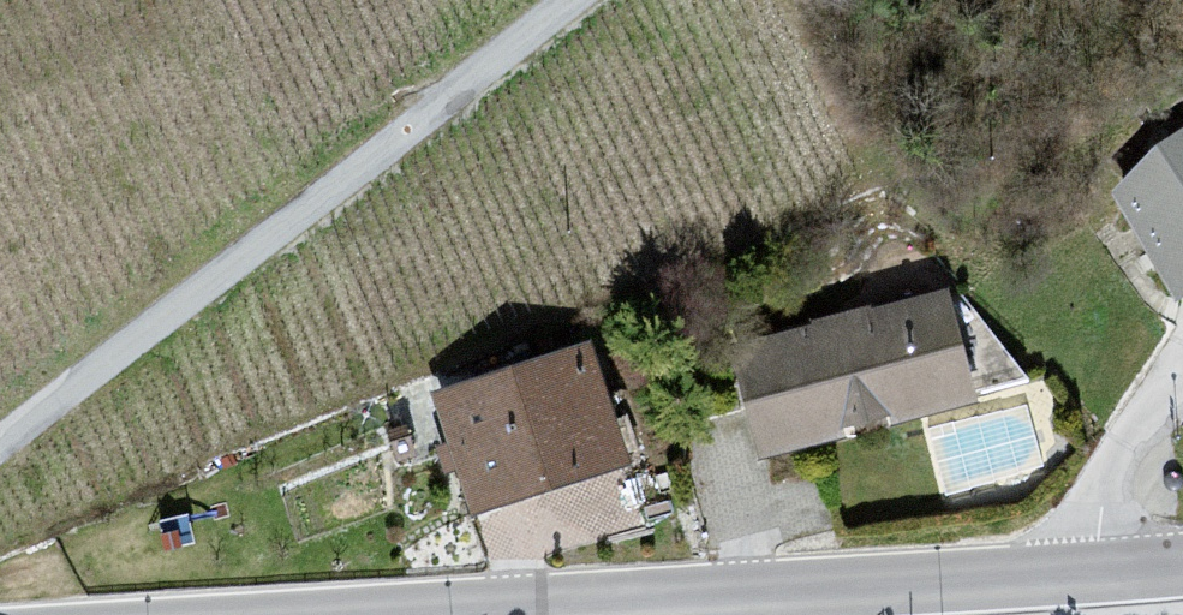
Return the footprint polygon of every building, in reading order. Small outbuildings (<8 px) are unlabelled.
[(1107,185),(1173,292),(1182,285),(1182,120),(1154,133),(1107,185)] [(947,281),(724,338),(753,452),(973,393),(947,281)] [(588,334),(428,386),(465,505),(627,451),(588,334)]
